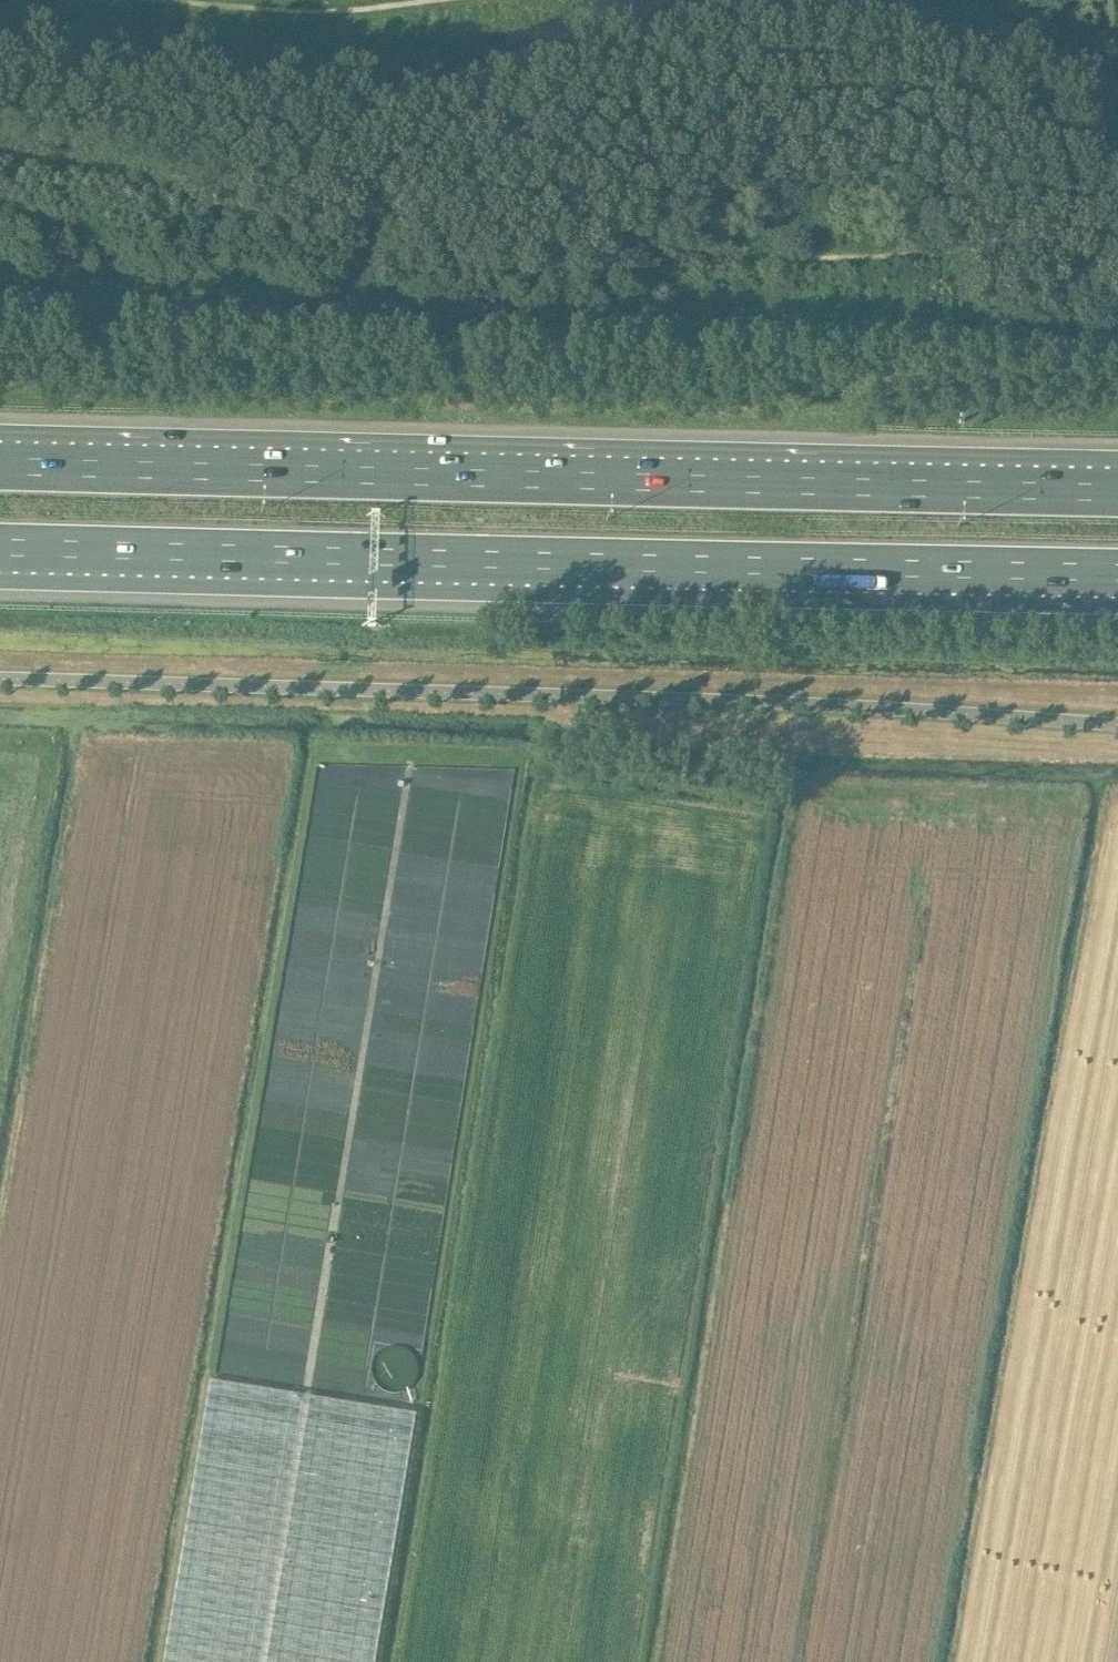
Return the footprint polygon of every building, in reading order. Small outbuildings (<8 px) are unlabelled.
[(416,1413),(209,1380),(163,1661),(375,1661),(416,1413)]
